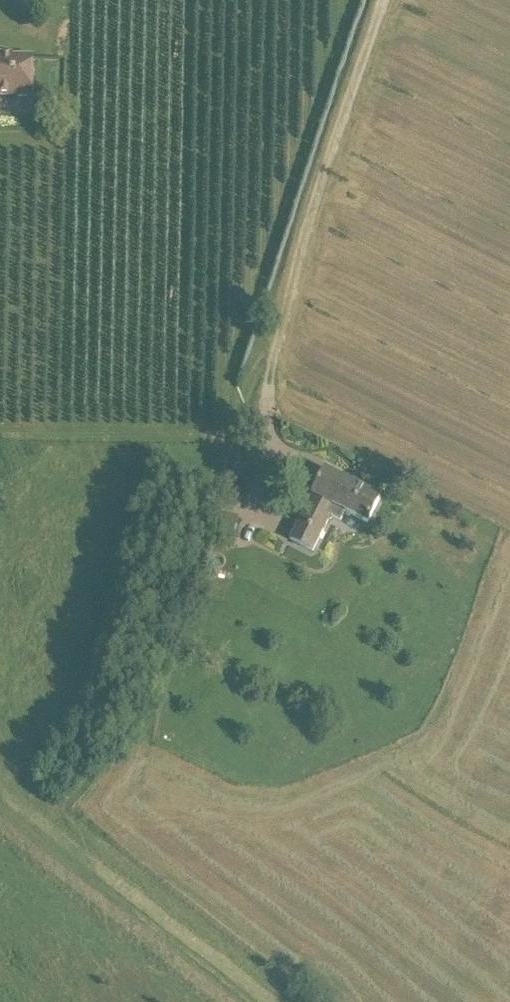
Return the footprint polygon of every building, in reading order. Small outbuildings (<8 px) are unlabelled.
[(33,97),(34,58),(0,58),(0,96),(33,97)] [(342,521),(346,514),(369,525),(381,499),(326,472),(292,542),(315,553),(333,516),(342,521)]
